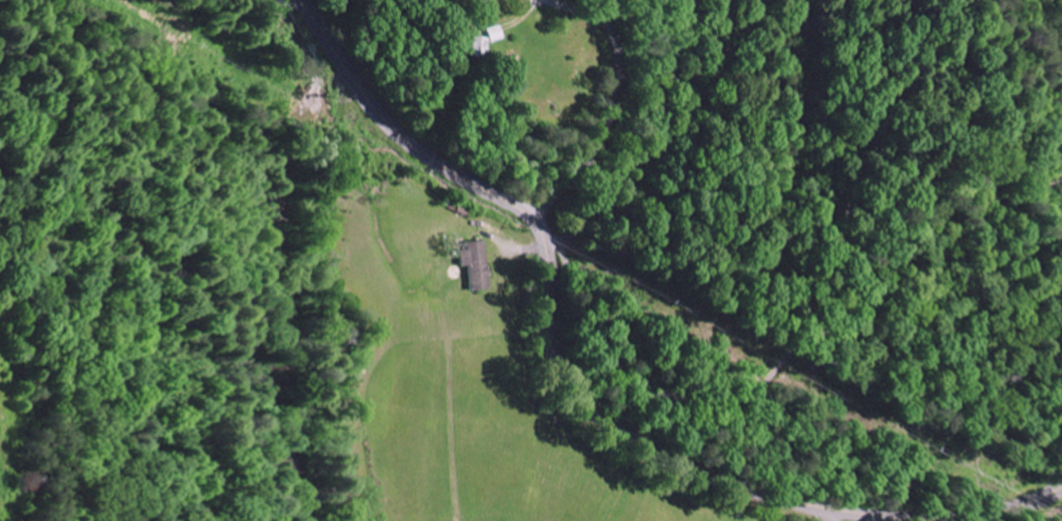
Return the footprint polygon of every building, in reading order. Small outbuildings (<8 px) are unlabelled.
[(507,39),(505,26),(491,29),(493,42),(507,39)] [(467,250),(467,266),(476,266),(477,291),(495,290),(494,241),(474,242),(474,249),(467,250)]
